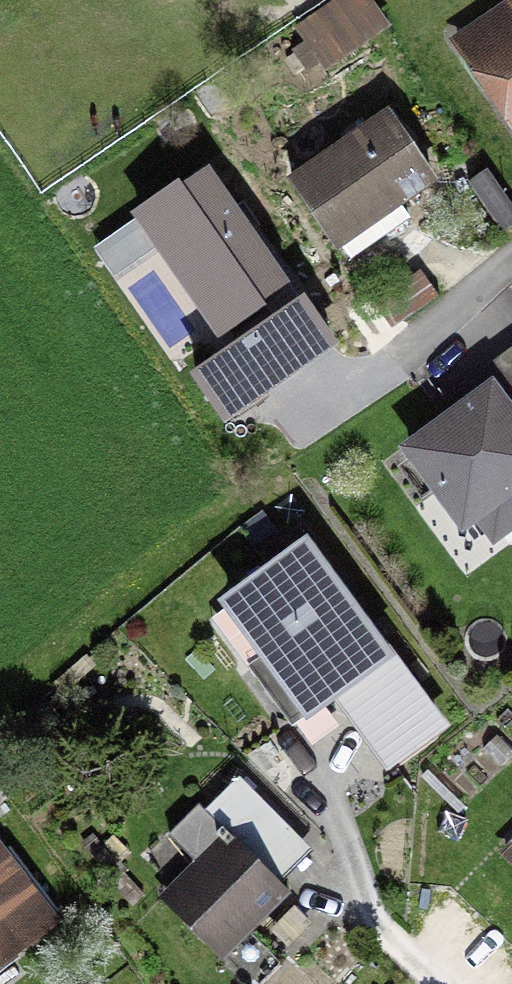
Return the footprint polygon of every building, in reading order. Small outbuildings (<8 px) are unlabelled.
[(361,0),(347,0),(298,34),(322,67),(379,27),(361,0)] [(463,54),(511,125),(511,21),(463,54)] [(348,259),(406,219),(394,202),(426,180),(384,120),(291,185),(332,245),(336,242),(348,259)] [(297,302),(207,167),(136,214),(228,352),(195,374),(224,416),(335,343),(304,297),(297,302)] [(415,273),(371,305),(389,330),(432,298),(415,273)] [(476,381),(485,393),(406,451),(459,524),(511,486),(511,354),(476,381)] [(265,658),(250,669),(288,722),(349,677),(366,700),(349,713),(384,762),(433,726),(380,654),(376,657),(299,552),(226,605),(265,658)] [(235,780),(202,812),(196,806),(164,837),(191,864),(162,892),(221,953),(282,894),(253,864),(286,832),(235,780)] [(502,851),(511,861),(511,841),(502,851)] [(21,940),(0,913),(0,956),(21,940)]
